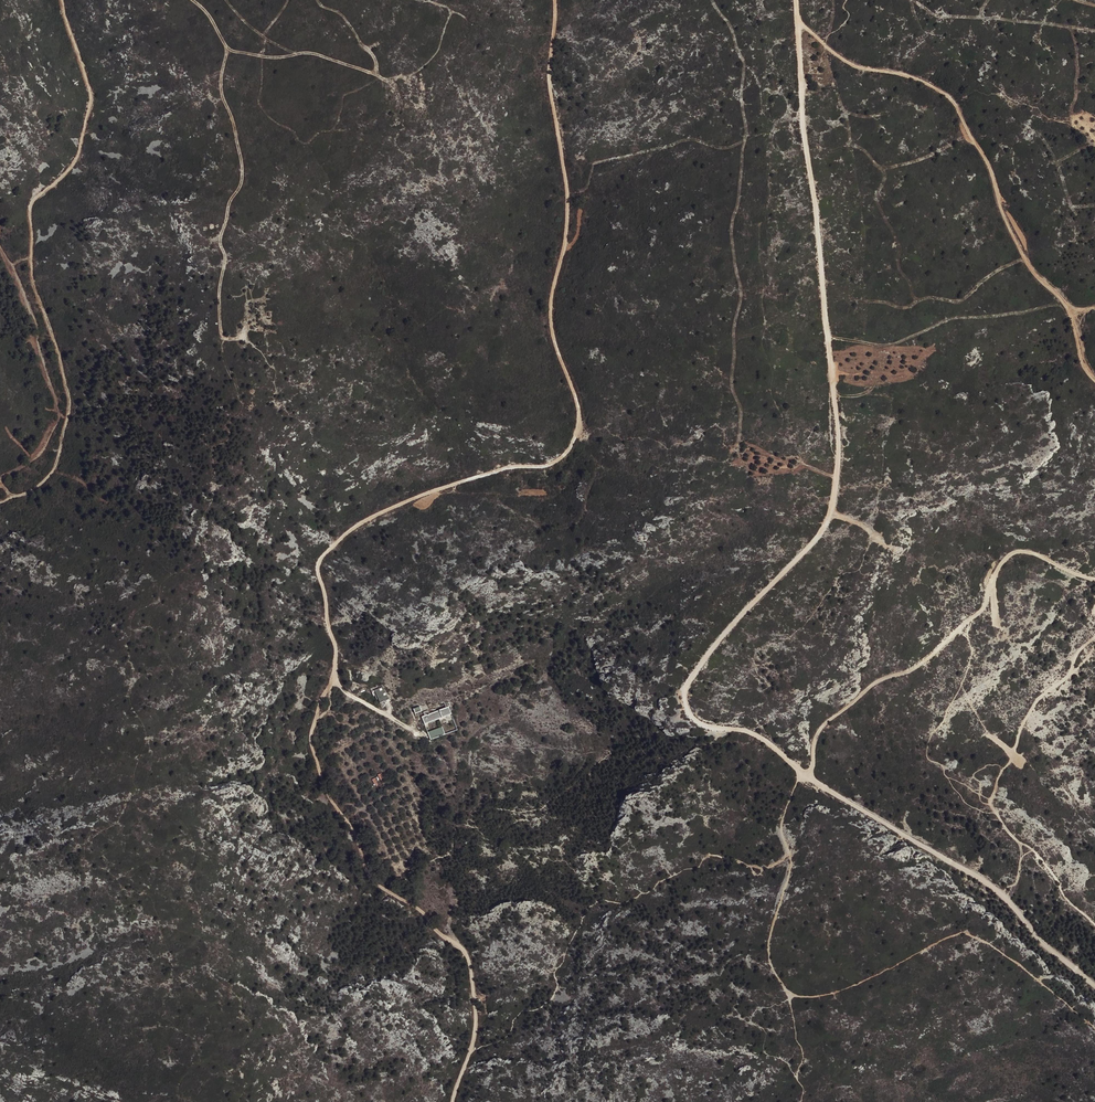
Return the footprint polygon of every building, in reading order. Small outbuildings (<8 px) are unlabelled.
[(389,701),(383,687),(375,691),(380,705),(389,701)] [(448,706),(421,716),(424,724),(451,714),(448,706)] [(441,726),(427,731),(430,739),(445,734),(441,726)] [(381,774),(375,777),(379,784),(384,781),(381,774)]
